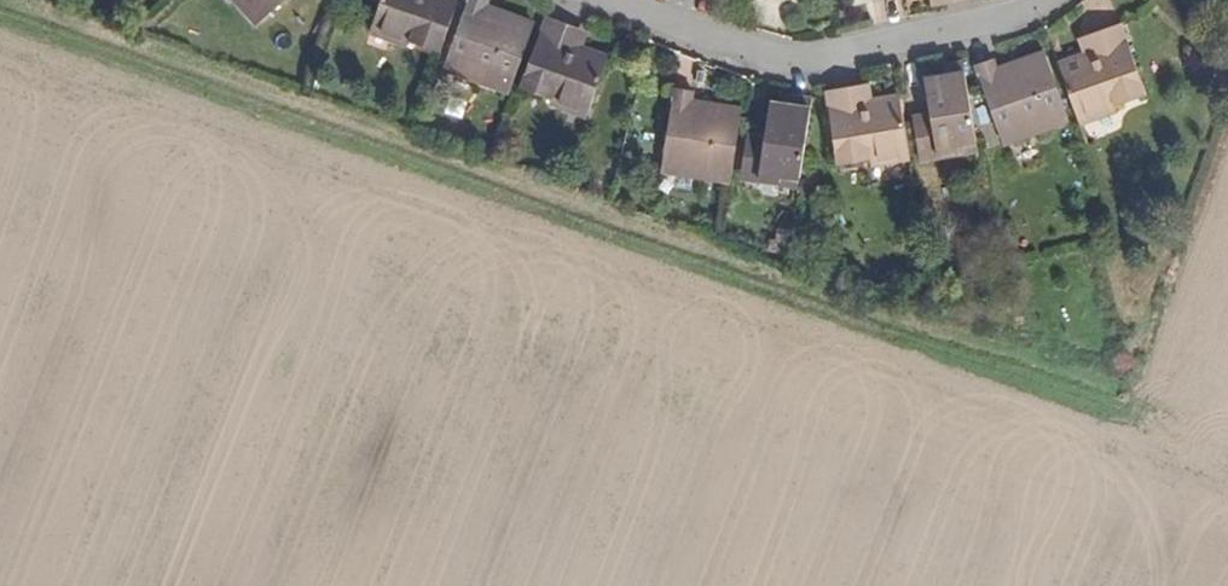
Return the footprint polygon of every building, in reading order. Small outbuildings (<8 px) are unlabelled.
[(261,34),(302,0),(230,0),(261,34)] [(466,0),(393,0),(380,35),(418,50),(445,61),(466,0)] [(494,2),(487,0),(475,0),(456,55),(467,59),(460,80),(512,99),(534,29),(516,24),(514,30),(501,25),(497,36),(485,31),(490,15),(494,2)] [(936,10),(948,7),(946,0),(933,0),(936,10)] [(516,24),(490,15),(485,31),(497,36),(501,25),(514,30),(516,24)] [(414,59),(418,50),(380,35),(377,44),(414,59)] [(1118,115),(1147,103),(1123,36),(1094,44),(1099,61),(1085,65),(1059,73),(1080,130),(1118,115)] [(585,42),(574,38),(568,54),(579,57),(585,42)] [(595,123),(618,54),(590,44),(585,42),(579,57),(568,54),(544,46),(526,101),(564,113),(595,123)] [(1094,44),(1080,48),(1085,65),(1099,61),(1094,44)] [(460,80),(467,59),(456,55),(449,76),(460,80)] [(1011,152),(1066,133),(1042,63),(1022,69),(1025,80),(1011,85),(1013,92),(1001,96),(995,77),(991,66),(973,72),(993,137),(1003,133),(1011,152)] [(961,147),(980,143),(968,67),(945,73),(947,83),(930,87),(935,118),(937,129),(916,133),(920,155),(941,151),(944,163),(963,159),(961,147)] [(1022,69),(995,77),(1001,96),(1013,92),(1011,85),(1025,80),(1022,69)] [(877,112),(874,95),(862,97),(865,114),(877,112)] [(877,112),(865,114),(862,97),(831,101),(840,176),(873,170),(912,163),(902,108),(877,112)] [(694,113),(695,100),(677,99),(670,162),(680,163),(677,184),(736,191),(744,116),(717,114),(716,124),(706,123),(705,132),(692,131),(694,113)] [(804,185),(815,108),(797,105),(795,117),(774,115),(770,148),(768,159),(750,157),(748,179),(767,181),(786,183),(804,185)] [(717,114),(694,113),(692,131),(705,132),(706,123),(716,124),(717,114)] [(1084,140),(1121,126),(1118,115),(1080,130),(1084,140)] [(916,133),(937,129),(935,118),(914,122),(916,133)] [(993,137),(999,156),(1011,152),(1003,133),(993,137)] [(963,159),(982,155),(980,143),(961,147),(963,159)] [(770,148),(751,146),(750,157),(768,159),(770,148)] [(920,155),(922,168),(944,163),(941,151),(920,155)] [(670,162),(668,183),(677,184),(680,163),(670,162)] [(874,180),(914,174),(912,163),(873,170),(874,180)] [(766,192),(767,181),(748,179),(747,189),(766,192)] [(803,197),(804,185),(786,183),(785,194),(803,197)]
